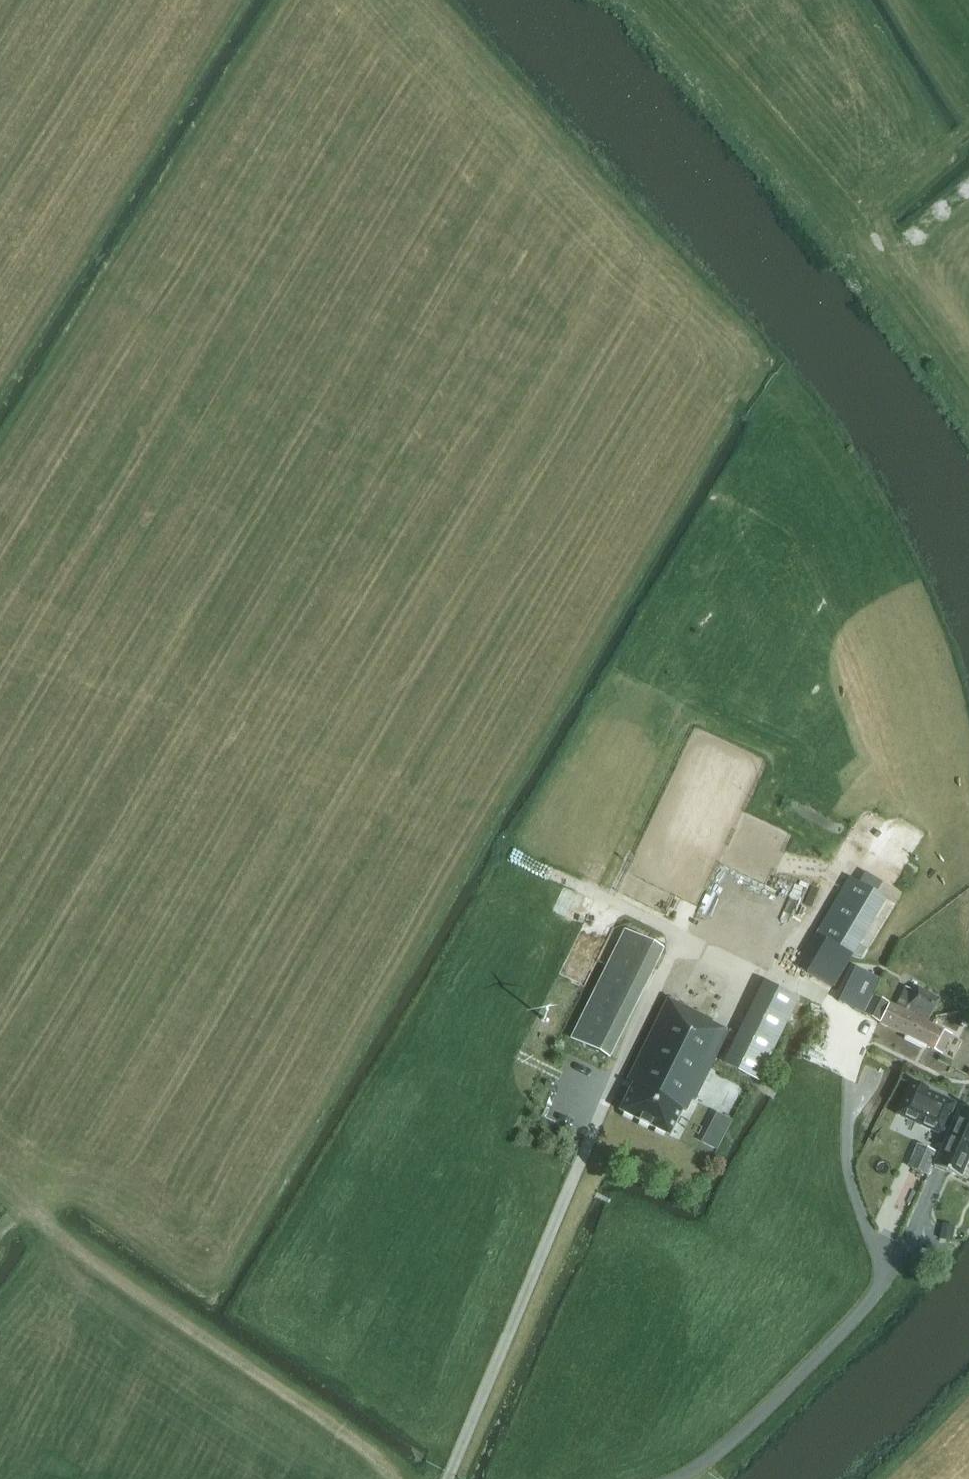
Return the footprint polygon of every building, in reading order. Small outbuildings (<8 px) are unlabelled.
[(881,900),(875,896),(859,886),(850,881),(796,969),(827,988),(881,900)] [(572,1041),(609,1058),(662,950),(626,932),(572,1041)] [(709,966),(688,1009),(705,1017),(726,974),(709,966)] [(864,1014),(873,995),(880,981),(856,968),(839,1002),(864,1014)] [(723,1063),(756,1081),(798,999),(764,982),(723,1063)] [(906,987),(896,1007),(927,1023),(927,1022),(939,999),(918,988),(916,992),(906,987)] [(927,1023),(896,1007),(873,995),(863,1015),(880,1023),(941,1054),(951,1034),(927,1022),(927,1023)] [(668,999),(627,1081),(624,1079),(615,1098),(624,1102),(620,1111),(637,1120),(636,1120),(652,1128),(652,1127),(670,1136),(683,1109),(686,1111),(692,1099),(695,1101),(729,1032),(711,1023),(712,1021),(705,1017),(688,1009),(668,999)] [(926,1088),(911,1081),(896,1114),(941,1135),(953,1109),(956,1104),(925,1090),(926,1088)] [(959,1107),(932,1166),(961,1179),(968,1162),(968,1111),(959,1107)] [(917,1145),(908,1166),(915,1169),(927,1174),(936,1153),(925,1148),(917,1145)] [(954,1241),(956,1231),(942,1228),(940,1239),(954,1241)]
